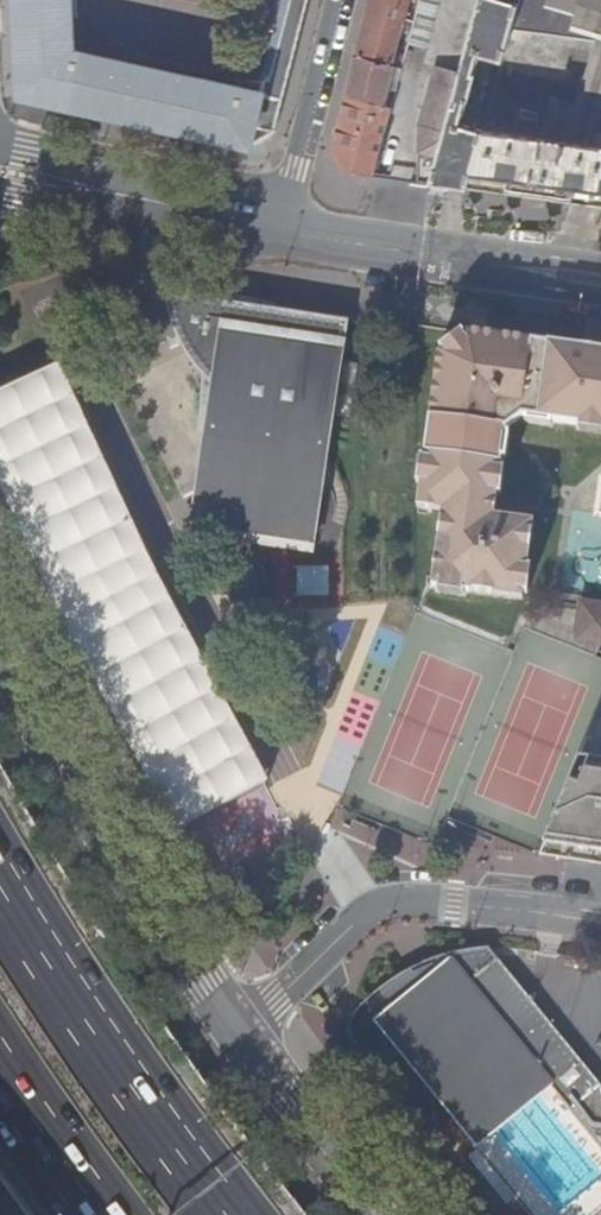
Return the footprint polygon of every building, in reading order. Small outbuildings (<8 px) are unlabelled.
[(19,97),(248,147),(253,128),(274,132),(308,0),(284,0),(263,80),(240,74),(236,90),(69,53),(67,0),(14,0),(19,97)] [(357,57),(401,67),(408,43),(421,0),(371,0),(357,57)] [(408,43),(434,49),(447,0),(421,0),(408,43)] [(430,182),(445,184),(465,187),(482,127),(462,122),(479,55),(501,61),(518,1),(513,0),(480,0),(460,71),(438,154),(430,182)] [(460,71),(480,0),(447,0),(434,49),(430,62),(435,63),(460,71)] [(465,187),(485,189),(507,192),(567,0),(518,0),(518,1),(501,61),(482,127),(465,187)] [(507,192),(587,204),(595,205),(600,206),(600,0),(567,0),(507,192)] [(401,67),(357,57),(333,151),(342,169),(372,175),(401,67)] [(418,150),(438,154),(460,71),(435,63),(419,119),(418,150)] [(418,180),(430,182),(438,154),(418,150),(418,180)] [(312,542),(341,352),(344,353),(348,322),(208,299),(208,298),(202,297),(194,296),(194,297),(165,293),(167,304),(170,315),(179,337),(192,332),(210,379),(212,380),(192,524),(312,542)] [(466,337),(440,358),(419,508),(444,511),(434,584),(439,585),(439,589),(464,592),(465,589),(524,596),(525,591),(530,592),(532,567),(529,565),(534,523),(494,517),(502,460),(507,461),(511,436),(507,436),(507,432),(523,418),(526,418),(526,424),(551,427),(552,422),(580,425),(579,431),(600,433),(600,356),(466,337)] [(600,640),(600,607),(587,605),(582,638),(600,640)] [(572,781),(543,855),(600,864),(600,709),(572,781)] [(529,1214),(594,1214),(600,1209),(600,1093),(599,1085),(487,947),(464,950),(445,954),(429,960),(408,969),(398,976),(386,984),(364,1002),(455,1117),(451,1120),(529,1214)]
